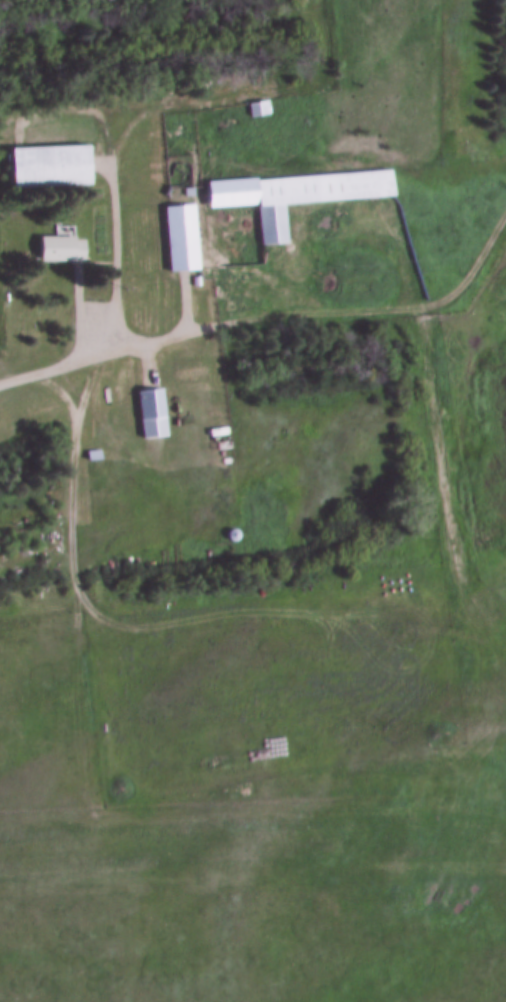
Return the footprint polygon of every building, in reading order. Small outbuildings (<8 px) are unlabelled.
[(11,148),(12,188),(92,186),(91,146),(11,148)] [(285,205),(395,197),(393,170),(207,183),(209,209),(257,206),(260,247),(288,245),(285,205)] [(163,208),(169,273),(199,270),(193,205),(163,208)] [(84,261),(84,237),(35,237),(35,261),(84,261)] [(162,389),(137,391),(141,438),(166,436),(162,389)]
